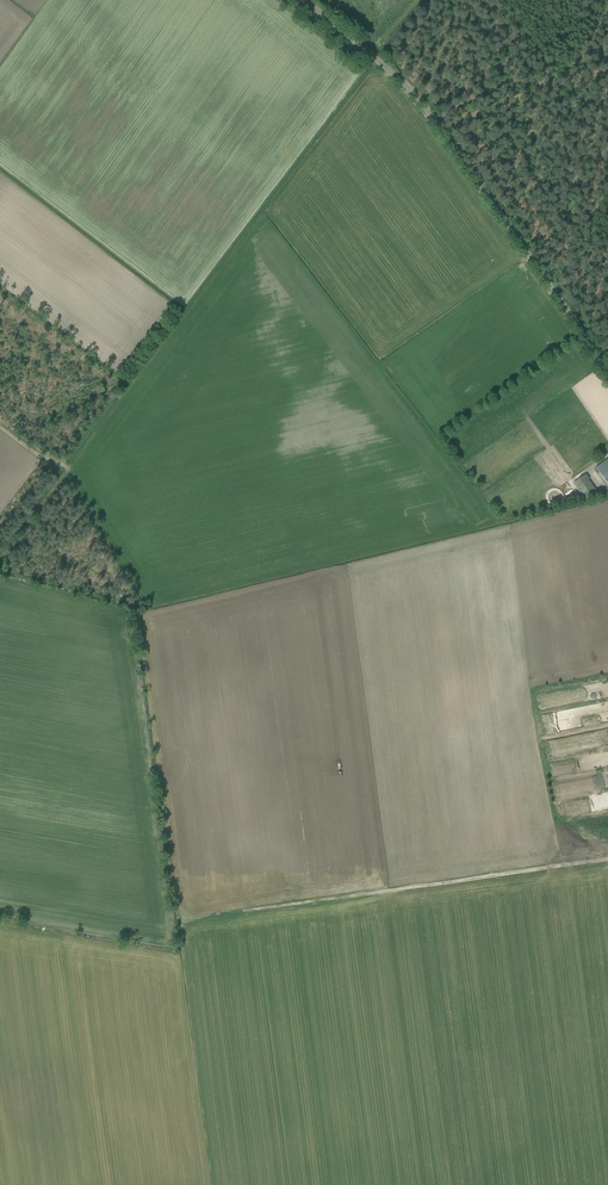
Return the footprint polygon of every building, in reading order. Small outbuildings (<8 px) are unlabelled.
[(596,468),(607,485),(607,459),(596,468)] [(574,484),(582,495),(590,489),(582,478),(574,484)]
